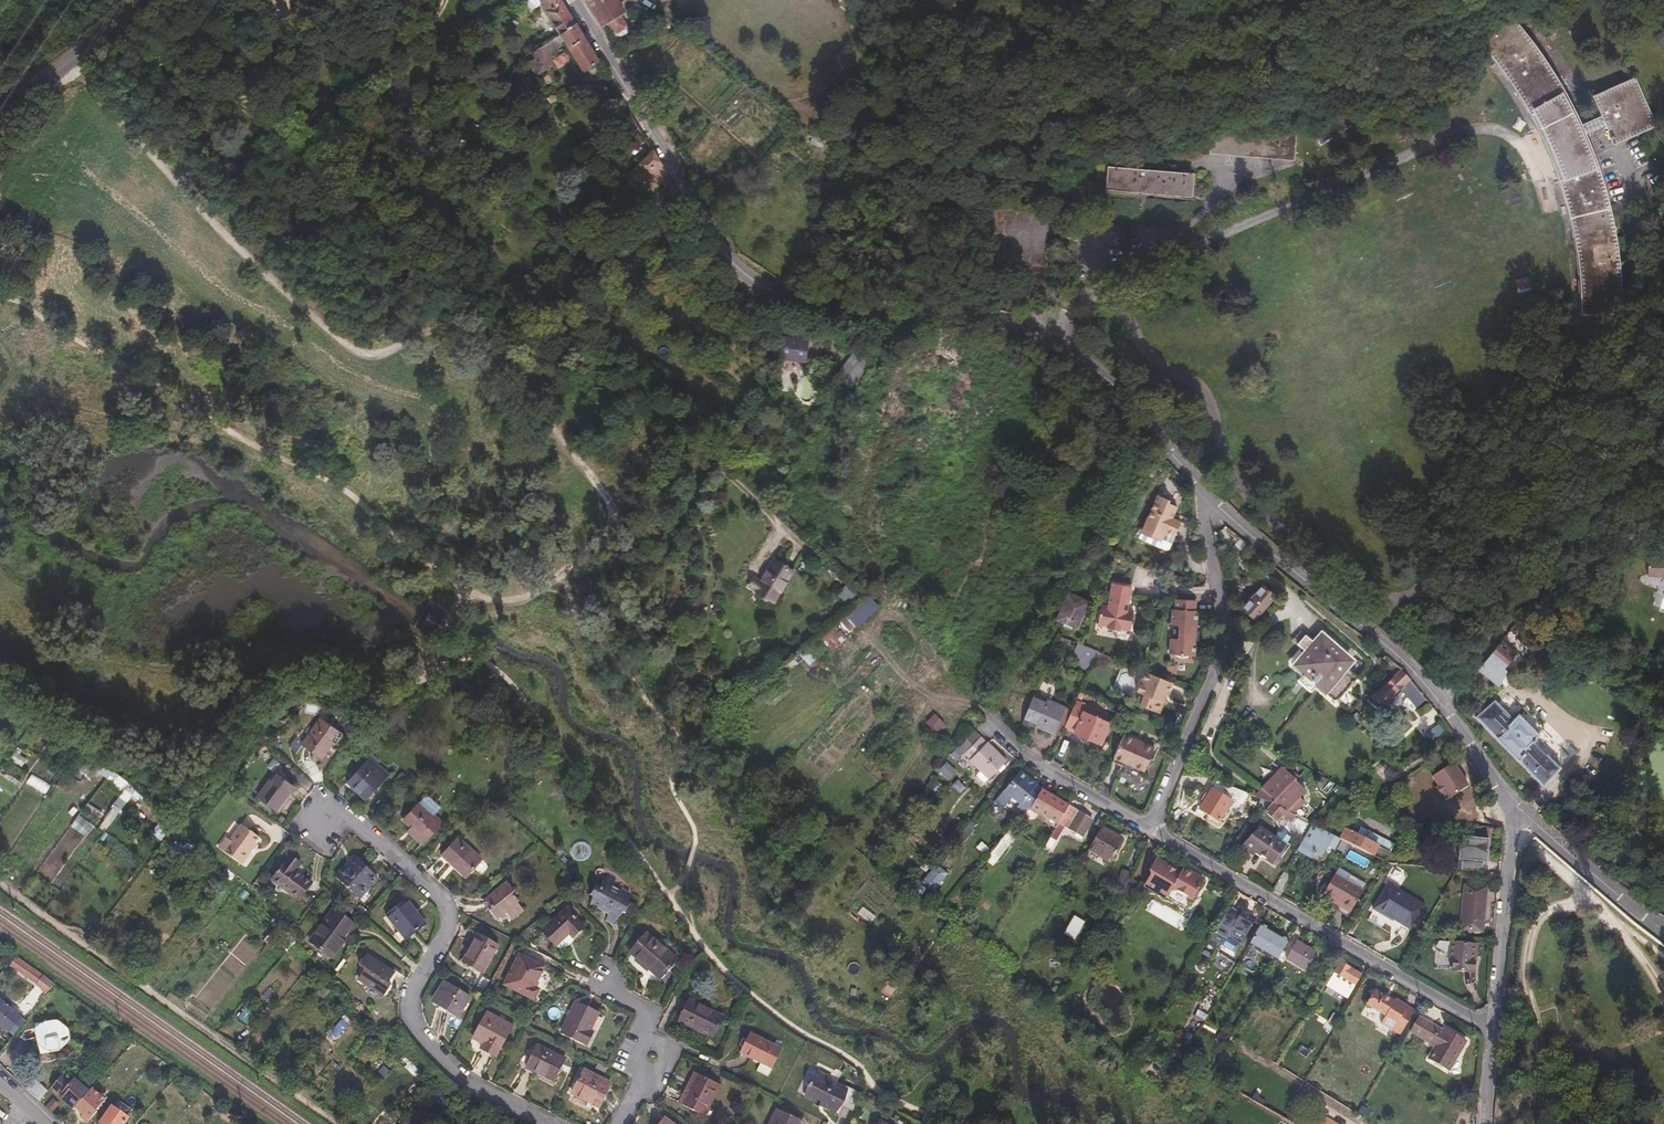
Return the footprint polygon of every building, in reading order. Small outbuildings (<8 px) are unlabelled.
[(563,0),(544,0),(545,1),(543,2),(552,19),(561,34),(577,24),(563,0)] [(604,22),(606,21),(618,14),(621,12),(614,0),(590,0),(604,22)] [(627,28),(618,14),(606,21),(615,35),(627,28)] [(1612,135),(1615,143),(1653,127),(1634,80),(1596,97),(1604,116),(1583,126),(1574,107),(1567,96),(1561,85),(1553,73),(1528,37),(1511,17),(1480,43),(1487,53),(1490,51),(1510,79),(1523,99),(1533,116),(1540,130),(1546,140),(1551,151),(1556,165),(1567,195),(1573,216),(1579,241),(1585,278),(1579,279),(1582,311),(1625,307),(1623,277),(1622,264),(1613,218),(1611,208),(1607,195),(1605,187),(1586,134),(1607,125),(1612,135)] [(599,61),(577,24),(561,34),(534,51),(537,67),(552,64),(550,52),(555,45),(565,39),(583,70),(599,61)] [(825,146),(828,139),(809,131),(806,139),(825,146)] [(1212,137),(1211,154),(1292,161),(1295,135),(1272,133),(1272,142),(1212,137)] [(1606,158),(1615,143),(1612,135),(1603,150),(1606,158)] [(854,152),(856,141),(848,137),(845,149),(854,152)] [(651,194),(663,183),(669,177),(654,152),(631,174),(651,194)] [(1192,179),(1110,172),(1108,193),(1190,200),(1192,179)] [(670,195),(677,191),(669,177),(663,183),(670,195)] [(1046,199),(1056,200),(1057,187),(1054,186),(1054,184),(1047,184),(1046,199)] [(583,216),(576,223),(587,233),(591,236),(598,228),(594,225),(588,219),(583,216)] [(1515,279),(1517,294),(1531,292),(1528,277),(1515,279)] [(1065,286),(1055,288),(1060,306),(1070,303),(1065,286)] [(1098,325),(1102,324),(1107,321),(1102,308),(1093,312),(1098,325)] [(783,336),(780,355),(803,358),(805,339),(783,336)] [(869,363),(853,351),(834,378),(850,390),(869,363)] [(1163,500),(1151,495),(1135,535),(1164,547),(1175,518),(1167,515),(1170,505),(1163,502),(1163,500)] [(754,589),(776,604),(795,574),(776,562),(762,585),(758,582),(754,589)] [(1663,597),(1663,575),(1663,578),(1652,575),(1652,570),(1649,568),(1643,567),(1637,567),(1632,568),(1629,570),(1629,588),(1652,588),(1652,581),(1662,584),(1658,596),(1663,597)] [(1131,588),(1111,585),(1108,607),(1100,607),(1098,625),(1107,626),(1112,629),(1114,630),(1117,629),(1121,628),(1131,629),(1134,610),(1128,609),(1131,588)] [(1274,597),(1263,586),(1246,604),(1257,615),(1274,597)] [(1077,628),(1087,604),(1068,597),(1059,620),(1077,628)] [(1194,600),(1174,599),(1174,609),(1171,609),(1171,624),(1180,624),(1179,638),(1170,638),(1169,652),(1195,654),(1195,639),(1199,639),(1199,625),(1196,625),(1196,609),(1194,609),(1194,600)] [(1319,648),(1305,636),(1296,645),(1305,654),(1293,667),(1302,675),(1297,681),(1310,693),(1317,686),(1334,701),(1355,679),(1345,669),(1350,663),(1327,640),(1319,648)] [(1096,651),(1078,644),(1074,654),(1080,657),(1091,662),(1094,656),(1096,651)] [(1469,660),(1476,650),(1467,644),(1460,653),(1469,660)] [(1492,648),(1478,667),(1492,678),(1507,660),(1492,648)] [(1114,658),(1096,651),(1094,656),(1112,664),(1114,658)] [(1091,662),(1080,657),(1078,663),(1089,668),(1091,662)] [(1410,681),(1400,669),(1374,696),(1384,707),(1410,681)] [(1167,693),(1172,680),(1146,671),(1138,691),(1145,694),(1141,704),(1155,710),(1157,710),(1159,709),(1161,708),(1164,700),(1162,698),(1164,692),(1167,693)] [(1065,703),(1035,691),(1024,715),(1055,728),(1065,703)] [(1075,700),(1073,706),(1064,727),(1102,742),(1113,715),(1075,700)] [(1073,706),(1065,703),(1055,728),(1062,731),(1064,727),(1073,706)] [(1508,726),(1489,708),(1472,726),(1540,793),(1557,775),(1530,747),(1535,741),(1513,721),(1508,726)] [(334,737),(316,723),(297,749),(315,763),(327,746),(334,737)] [(976,729),(967,738),(973,744),(982,735),(976,729)] [(1123,732),(1113,755),(1144,768),(1153,745),(1143,740),(1141,743),(1134,740),(1135,737),(1123,732)] [(1232,739),(1218,733),(1212,747),(1226,753),(1232,739)] [(983,736),(974,745),(998,770),(1008,760),(983,736)] [(340,741),(334,737),(327,746),(333,750),(340,741)] [(387,774),(368,757),(348,780),(367,797),(387,774)] [(1271,801),(1294,778),(1283,766),(1255,794),(1271,801)] [(1046,790),(1019,770),(1004,788),(1014,796),(1018,792),(1032,806),(1035,809),(1046,790)] [(275,771),(259,793),(275,806),(292,784),(275,771)] [(1295,779),(1294,778),(1271,801),(1289,811),(1290,812),(1302,800),(1298,795),(1304,789),(1294,780),(1295,779)] [(1251,798),(1216,783),(1199,811),(1219,822),(1233,800),(1246,805),(1251,798)] [(1073,806),(1046,790),(1035,809),(1039,812),(1062,825),(1073,806)] [(257,795),(275,807),(275,806),(259,793),(257,795)] [(440,820),(418,800),(402,817),(412,826),(424,837),(440,820)] [(1289,811),(1271,801),(1258,814),(1268,823),(1276,814),(1285,819),(1289,811)] [(1039,812),(1035,809),(1032,806),(1026,813),(1032,819),(1039,812)] [(1095,820),(1073,806),(1062,825),(1056,836),(1062,840),(1071,826),(1086,835),(1095,820)] [(1032,819),(1026,813),(1014,826),(1020,831),(1032,819)] [(1102,833),(1108,824),(1101,820),(1096,829),(1102,833)] [(1333,835),(1311,823),(1307,830),(1294,850),(1307,858),(1306,859),(1313,863),(1324,846),(1331,850),(1339,838),(1333,835)] [(229,839),(221,850),(240,863),(250,850),(248,849),(252,844),(258,836),(240,824),(229,839)] [(1280,855),(1294,837),(1282,827),(1279,832),(1269,826),(1266,831),(1258,825),(1240,842),(1254,852),(1256,850),(1272,860),(1277,853),(1280,855)] [(421,841),(424,837),(412,826),(408,829),(421,841)] [(1339,826),(1333,835),(1339,838),(1388,864),(1393,854),(1339,826)] [(1121,846),(1101,835),(1088,856),(1108,868),(1121,846)] [(218,847),(221,850),(229,839),(226,837),(218,847)] [(479,859),(455,838),(440,854),(464,875),(479,859)] [(287,854),(285,857),(297,864),(299,861),(287,854)] [(353,855),(347,862),(349,864),(356,857),(353,855)] [(285,857),(271,878),(300,897),(310,881),(294,869),(297,864),(285,857)] [(349,864),(347,862),(335,876),(356,895),(367,882),(370,884),(376,876),(356,857),(349,864)] [(1169,869),(1156,860),(1150,870),(1153,872),(1145,884),(1166,897),(1167,895),(1172,888),(1192,900),(1203,882),(1183,870),(1180,875),(1174,872),(1173,873),(1168,870),(1169,869)] [(1117,887),(1122,890),(1130,872),(1121,869),(1114,886),(1117,887)] [(1290,873),(1284,869),(1281,874),(1287,878),(1290,873)] [(589,900),(599,905),(603,901),(609,903),(606,918),(615,922),(624,912),(626,913),(627,907),(634,898),(632,897),(633,891),(624,887),(617,894),(612,891),(614,876),(607,873),(598,882),(595,881),(594,887),(589,892),(591,894),(589,900)] [(1338,903),(1350,911),(1362,891),(1334,873),(1324,890),(1340,901),(1338,903)] [(1281,874),(1273,886),(1281,891),(1287,878),(1281,874)] [(1138,881),(1129,877),(1122,892),(1131,896),(1138,881)] [(486,899),(493,906),(491,908),(498,916),(507,910),(511,914),(513,913),(515,915),(524,906),(519,899),(521,896),(514,890),(516,887),(510,879),(486,899)] [(358,897),(370,884),(367,882),(356,895),(358,897)] [(1409,929),(1422,905),(1388,885),(1373,909),(1409,929)] [(1482,930),(1486,887),(1465,885),(1461,928),(1482,930)] [(1119,901),(1122,890),(1117,887),(1114,898),(1119,901)] [(426,915),(404,896),(388,914),(410,933),(426,915)] [(1135,901),(1145,907),(1147,902),(1138,896),(1135,901)] [(1347,916),(1350,911),(1338,903),(1335,908),(1347,916)] [(566,907),(541,930),(557,949),(563,950),(570,944),(570,938),(583,926),(566,907)] [(333,909),(310,941),(331,957),(339,945),(336,943),(351,923),(333,909)] [(1241,917),(1229,910),(1212,941),(1223,947),(1229,937),(1231,937),(1232,937),(1243,944),(1256,922),(1242,914),(1241,917)] [(1083,919),(1073,913),(1063,930),(1073,936),(1083,919)] [(355,925),(351,923),(336,943),(339,945),(355,925)] [(1278,963),(1291,942),(1276,933),(1276,934),(1273,932),(1273,931),(1263,925),(1251,947),(1278,963)] [(674,956),(645,931),(628,950),(658,975),(674,956)] [(496,945),(477,934),(462,961),(482,971),(496,945)] [(1451,971),(1473,973),(1476,946),(1449,943),(1448,959),(1452,959),(1451,971)] [(1316,955),(1298,944),(1288,961),(1307,972),(1316,955)] [(396,971),(369,953),(362,963),(368,967),(361,978),(386,994),(393,983),(390,981),(396,971)] [(542,965),(518,953),(502,982),(532,997),(537,988),(532,985),(542,965)] [(1338,964),(1333,973),(1337,976),(1342,967),(1338,964)] [(1342,967),(1337,976),(1329,988),(1337,994),(1341,987),(1343,989),(1340,995),(1349,1000),(1362,977),(1343,966),(1342,967)] [(1270,986),(1276,975),(1273,973),(1266,984),(1270,986)] [(52,982),(40,974),(34,983),(45,990),(52,982)] [(1270,986),(1276,990),(1282,979),(1276,975),(1270,986)] [(468,997),(444,982),(433,1002),(457,1016),(468,997)] [(1368,1008),(1386,1019),(1395,1005),(1376,994),(1368,1008)] [(723,1015),(690,998),(680,1018),(698,1027),(699,1025),(715,1033),(723,1015)] [(0,999),(0,1021),(7,1026),(18,1013),(0,999)] [(597,1010),(577,1002),(563,1033),(589,1044),(594,1030),(591,1029),(597,1010)] [(1381,1028),(1399,1039),(1414,1013),(1396,1002),(1395,1005),(1386,1019),(1381,1028)] [(498,1056),(513,1026),(487,1013),(474,1038),(484,1044),(481,1048),(498,1056)] [(1447,1074),(1466,1042),(1447,1030),(1444,1035),(1419,1020),(1411,1033),(1436,1049),(1428,1061),(1447,1074)] [(767,1075),(782,1047),(751,1031),(740,1050),(760,1062),(756,1070),(767,1075)] [(558,1082),(568,1061),(540,1047),(529,1067),(558,1082)] [(818,1069),(803,1096),(812,1101),(814,1098),(819,1101),(818,1104),(832,1112),(840,1097),(851,1103),(859,1086),(848,1081),(842,1092),(825,1082),(828,1075),(818,1069)] [(609,1085),(582,1070),(571,1091),(597,1106),(609,1085)] [(71,1079),(61,1071),(50,1084),(60,1093),(62,1090),(64,1092),(61,1096),(74,1107),(90,1088),(74,1075),(71,1079)] [(683,1103),(699,1073),(695,1071),(679,1101),(683,1103)] [(719,1083),(699,1073),(683,1103),(703,1114),(719,1083)] [(34,1078),(25,1088),(37,1099),(46,1089),(34,1078)] [(859,1086),(851,1103),(852,1103),(860,1087),(859,1086)] [(51,1100),(45,1105),(51,1111),(57,1105),(51,1100)] [(98,1122),(101,1123),(122,1123),(126,1118),(109,1107),(98,1122)] [(768,1123),(800,1123),(801,1121),(776,1109),(768,1123)]
